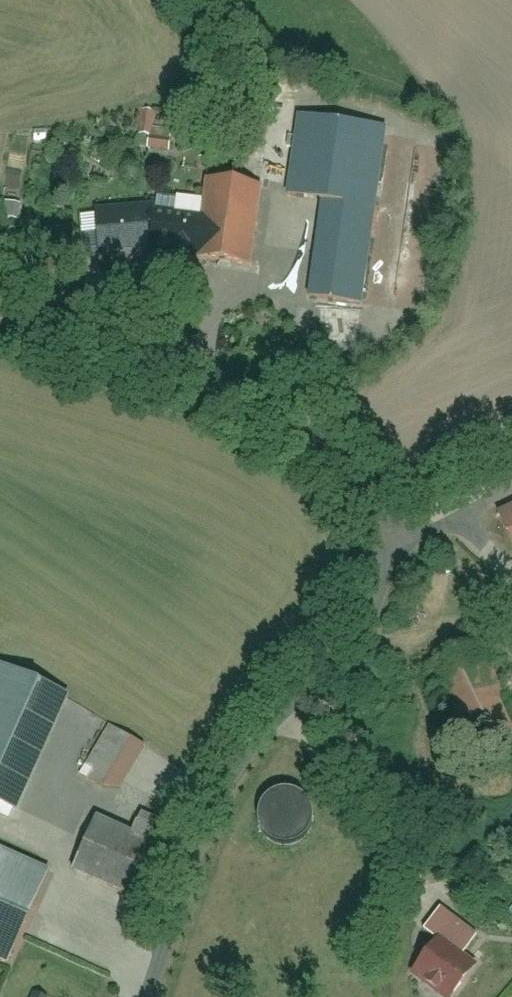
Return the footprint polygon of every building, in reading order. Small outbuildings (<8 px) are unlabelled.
[(141,106),(130,105),(127,131),(138,132),(137,144),(162,147),(164,130),(139,127),(141,106)] [(376,130),(287,115),(274,192),(310,198),(294,292),(348,301),(376,130)] [(250,181),(193,175),(190,196),(163,193),(161,207),(126,203),(121,248),(241,263),(250,181)] [(487,508),(506,549),(511,546),(511,496),(487,508)] [(482,637),(429,661),(470,755),(511,736),(511,705),(482,637)] [(0,660),(0,804),(3,806),(59,687),(0,660)] [(135,742),(99,717),(66,765),(101,790),(135,742)] [(310,810),(306,802),(300,796),(292,792),(283,792),(275,794),(268,799),(263,806),(261,813),(261,821),(263,829),(268,835),(275,840),(283,842),(291,842),(298,839),(304,834),(309,827),(311,819),(310,810)] [(159,823),(128,809),(120,828),(84,812),(59,866),(124,897),(159,823)] [(32,859),(0,846),(0,939),(32,859)]
